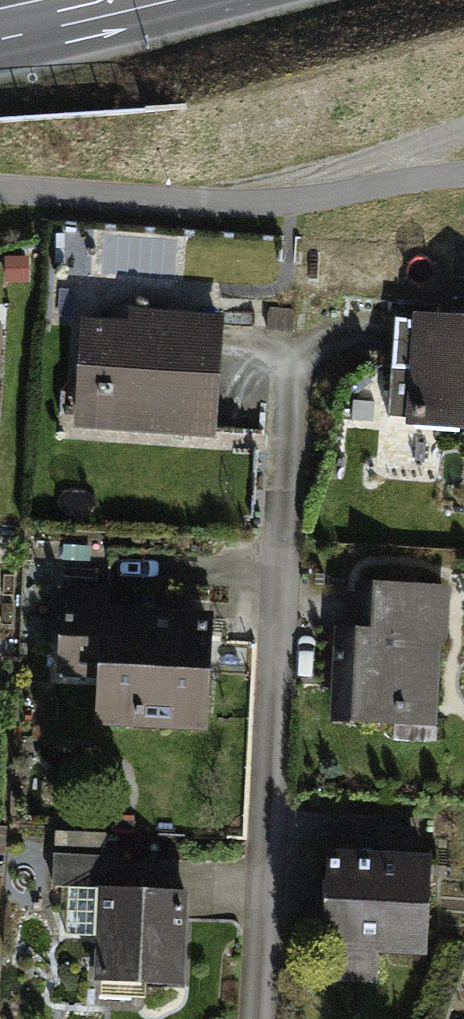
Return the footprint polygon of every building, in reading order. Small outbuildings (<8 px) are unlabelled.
[(291,331),(292,309),(267,307),(266,330),(291,331)] [(132,330),(85,327),(81,393),(110,395),(108,423),(211,430),(217,336),(169,333),(170,320),(168,317),(135,315),(132,318),(132,330)] [(395,318),(388,415),(463,421),(463,324),(395,318)] [(441,638),(443,588),(360,585),(358,632),(347,631),(346,674),(352,674),(351,685),(343,685),(342,718),(399,720),(399,712),(405,712),(406,707),(430,707),(433,638),(441,638)] [(97,589),(66,587),(62,676),(102,678),(101,714),(203,719),(207,621),(96,616),(97,589)] [(55,829),(55,845),(107,847),(108,831),(55,829)] [(179,984),(184,891),(113,887),(114,857),(55,854),(53,884),(69,885),(66,934),(100,936),(98,980),(179,984)] [(423,946),(427,877),(393,875),(393,862),(329,858),(325,941),(423,946)]
